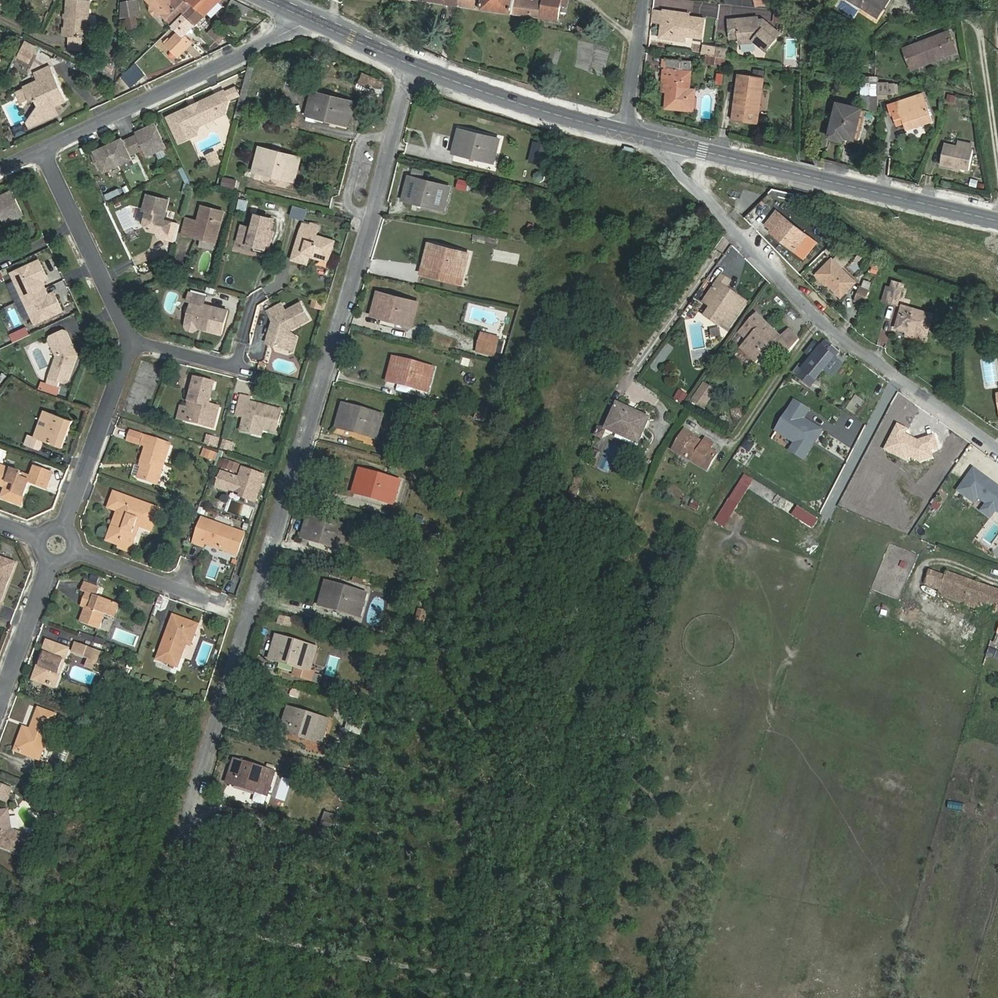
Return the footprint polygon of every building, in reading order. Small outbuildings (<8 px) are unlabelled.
[(66,38),(87,39),(90,1),(78,0),(68,0),(66,38)] [(173,0),(148,0),(154,6),(152,8),(152,12),(156,16),(160,16),(162,13),(161,13),(171,3),(172,4),(174,2),(173,0)] [(195,7),(187,0),(176,0),(174,2),(172,4),(171,3),(161,13),(162,13),(175,26),(195,7)] [(205,17),(208,14),(210,12),(219,3),(222,0),(187,0),(195,7),(205,17)] [(234,0),(226,0),(224,3),(248,15),(251,9),(234,0)] [(459,6),(560,21),(563,0),(460,0),(459,6)] [(878,17),(889,0),(851,0),(878,17)] [(137,1),(123,4),(123,18),(140,15),(137,1)] [(223,7),(219,3),(210,12),(208,14),(212,18),(223,7)] [(192,43),(185,36),(205,17),(195,7),(175,26),(181,32),(171,42),(168,39),(165,43),(178,56),(192,43)] [(655,9),(653,23),(663,24),(663,22),(665,11),(655,9)] [(684,13),(665,10),(665,11),(663,22),(663,24),(660,38),(674,40),(675,35),(703,39),(706,19),(683,16),(684,13)] [(782,22),(801,23),(801,12),(783,10),(782,22)] [(129,32),(139,30),(136,17),(127,19),(129,32)] [(729,20),(731,39),(740,38),(757,36),(757,42),(767,51),(781,34),(764,20),(755,21),(755,18),(729,20)] [(588,33),(588,26),(578,25),(578,32),(588,33)] [(949,32),(905,49),(913,70),(938,60),(937,56),(956,49),(949,32)] [(605,69),(607,48),(591,46),(589,68),(605,69)] [(707,55),(705,64),(715,65),(717,57),(707,55)] [(136,66),(122,78),(127,84),(133,79),(138,84),(146,77),(136,66)] [(51,67),(35,74),(38,82),(24,88),(30,101),(35,99),(40,110),(51,105),(55,103),(56,107),(67,102),(51,67)] [(691,71),(672,69),(670,86),(662,85),(661,91),(668,91),(666,108),(693,110),(694,98),(689,97),(691,71)] [(764,79),(740,75),(733,120),(758,123),(764,79)] [(887,83),(878,83),(878,99),(887,99),(887,95),(887,83)] [(887,83),(887,95),(896,95),(896,83),(887,83)] [(226,93),(230,101),(241,96),(238,87),(226,93)] [(347,125),(353,102),(314,92),(309,114),(338,121),(338,122),(347,125)] [(186,110),(169,118),(180,143),(197,135),(196,132),(198,127),(225,114),(229,102),(225,93),(201,104),(199,109),(191,112),(186,110)] [(949,93),(947,105),(955,107),(957,95),(949,93)] [(924,95),(889,106),(892,116),(902,112),(908,129),(932,121),(924,95)] [(878,97),(863,96),(863,112),(878,114),(878,97)] [(201,104),(186,110),(191,112),(199,109),(201,104)] [(30,128),(56,116),(53,108),(51,105),(40,110),(28,123),(30,128)] [(862,110),(839,105),(831,134),(854,140),(862,110)] [(370,128),(372,121),(365,119),(363,126),(370,128)] [(97,155),(93,157),(99,170),(103,168),(105,172),(132,160),(130,156),(144,149),(147,156),(165,148),(154,125),(137,133),(138,136),(124,142),(123,140),(96,152),(97,155)] [(494,162),(500,140),(461,130),(455,151),(485,159),(484,160),(494,162)] [(959,141),(958,146),(974,149),(975,144),(959,141)] [(941,165),(970,170),(974,149),(958,146),(945,144),(941,165)] [(294,181),(300,158),(261,148),(255,169),(285,177),(285,178),(294,181)] [(216,155),(209,158),(212,165),(219,162),(216,155)] [(828,159),(825,168),(845,175),(849,165),(828,159)] [(534,179),(543,182),(547,174),(537,170),(534,179)] [(222,186),(235,189),(237,179),(224,176),(222,186)] [(444,209),(450,187),(411,177),(405,198),(435,206),(434,207),(444,209)] [(2,225),(20,217),(9,194),(0,198),(0,221),(2,225)] [(169,201),(148,195),(144,211),(147,212),(144,223),(148,231),(160,234),(159,237),(168,240),(173,222),(164,220),(169,201)] [(224,213),(203,207),(199,222),(192,220),(188,236),(197,238),(198,235),(217,240),(224,213)] [(796,250),(808,236),(777,211),(766,225),(772,230),(771,232),(783,242),(784,240),(796,250)] [(273,219),(256,215),(253,229),(252,234),(246,232),(243,243),(253,246),(269,249),(273,231),(270,230),(273,219)] [(182,234),(188,236),(192,220),(186,219),(182,234)] [(304,223),(293,260),(308,265),(312,254),(330,259),(336,241),(317,235),(320,225),(312,223),(311,225),(304,223)] [(238,242),(243,243),(246,232),(252,234),(253,229),(242,226),(238,242)] [(198,235),(197,238),(216,243),(217,240),(198,235)] [(464,277),(470,254),(430,244),(425,266),(454,273),(454,274),(464,277)] [(841,297),(856,283),(832,260),(817,274),(841,297)] [(39,261),(12,274),(24,299),(46,289),(43,282),(41,278),(46,276),(39,261)] [(730,327),(747,303),(726,289),(731,282),(723,277),(706,302),(713,307),(707,316),(720,325),(723,322),(730,327)] [(16,283),(9,285),(15,300),(21,298),(16,283)] [(898,305),(903,287),(894,285),(893,289),(887,287),(884,300),(889,302),(888,303),(898,305)] [(46,289),(24,299),(36,324),(63,311),(56,296),(51,299),(49,296),(46,289)] [(855,300),(864,304),(869,293),(860,289),(855,300)] [(413,325),(418,302),(380,292),(374,314),(403,321),(403,323),(413,325)] [(206,297),(190,293),(188,301),(192,302),(186,325),(188,330),(194,331),(199,329),(199,326),(214,329),(213,332),(222,335),(228,311),(204,305),(206,297)] [(281,302),(267,309),(271,317),(273,316),(268,338),(271,343),(285,346),(290,328),(309,318),(300,301),(285,309),(281,302)] [(928,334),(934,315),(903,306),(897,328),(909,332),(910,329),(928,334)] [(761,358),(782,337),(757,313),(740,331),(749,339),(755,346),(752,350),(761,358)] [(28,327),(10,333),(13,341),(31,335),(28,327)] [(64,330),(48,337),(47,340),(55,356),(45,381),(56,385),(58,380),(65,382),(68,381),(78,355),(67,331),(64,330)] [(483,334),(478,352),(495,356),(499,339),(483,334)] [(741,347),(757,363),(761,358),(752,350),(755,346),(749,339),(741,347)] [(810,387),(840,352),(827,341),(822,347),(816,341),(806,354),(812,359),(798,377),(810,387)] [(429,391),(434,368),(395,358),(390,379),(419,387),(419,388),(429,391)] [(215,384),(196,379),(190,401),(192,402),(187,421),(215,428),(220,408),(210,405),(215,384)] [(713,390),(706,385),(699,395),(707,400),(713,390)] [(684,403),(688,395),(680,390),(676,398),(684,403)] [(857,416),(867,401),(855,393),(846,409),(857,416)] [(251,398),(243,396),(238,415),(246,417),(243,430),(253,433),(254,427),(277,433),(283,411),(250,402),(251,398)] [(786,448),(806,460),(825,428),(807,417),(813,408),(795,398),(772,438),(787,447),(786,448)] [(377,438),(384,415),(345,404),(339,425),(368,434),(368,435),(377,438)] [(641,439),(650,418),(619,404),(607,429),(618,434),(620,429),(641,439)] [(48,427),(53,413),(46,410),(41,424),(48,427)] [(53,413),(48,427),(41,424),(36,438),(30,436),(26,445),(40,451),(44,441),(63,448),(73,420),(53,413)] [(618,434),(616,437),(637,447),(641,439),(620,429),(618,434)] [(707,440),(704,445),(693,438),(695,435),(686,430),(674,450),(707,470),(718,453),(711,449),(714,444),(707,440)] [(142,435),(132,432),(129,440),(139,444),(142,435)] [(205,444),(218,446),(220,436),(207,434),(205,444)] [(361,435),(359,441),(375,444),(376,439),(361,435)] [(158,483),(171,445),(145,436),(143,445),(147,446),(141,466),(143,466),(140,477),(158,483)] [(232,451),(235,442),(225,439),(222,448),(232,451)] [(204,447),(201,456),(216,460),(219,452),(204,447)] [(241,460),(222,454),(218,465),(237,472),(241,460)] [(32,477),(0,466),(0,485),(7,487),(3,498),(22,505),(30,482),(47,489),(53,474),(36,468),(32,477)] [(975,466),(957,491),(981,507),(980,509),(992,518),(997,510),(997,511),(997,483),(975,466)] [(249,490),(259,494),(265,476),(244,469),(241,478),(239,479),(223,473),(218,488),(228,491),(229,489),(243,494),(247,495),(249,490)] [(394,503),(401,481),(362,469),(356,490),(385,499),(385,500),(394,503)] [(745,474),(716,521),(725,527),(755,480),(745,474)] [(579,490),(573,488),(569,501),(575,503),(579,490)] [(243,494),(242,497),(256,502),(259,494),(249,490),(247,495),(243,494)] [(152,530),(160,509),(116,493),(110,508),(119,511),(109,540),(121,545),(124,538),(129,540),(135,524),(152,530)] [(698,510),(701,502),(694,499),(691,507),(698,510)] [(813,527),(819,518),(798,505),(792,514),(813,527)] [(343,549),(349,526),(311,515),(304,535),(334,544),(333,546),(343,549)] [(238,555),(245,534),(204,519),(195,543),(204,547),(205,543),(238,555)] [(2,604),(1,604),(16,564),(0,558),(0,610),(2,604)] [(948,573),(947,576),(932,571),(927,584),(941,590),(939,594),(979,609),(978,611),(997,618),(997,590),(948,573)] [(227,579),(223,593),(237,597),(241,583),(227,579)] [(116,618),(121,605),(97,596),(100,587),(87,582),(84,592),(91,595),(81,622),(100,629),(105,614),(116,618)] [(360,616),(367,593),(328,582),(322,603),(351,611),(351,613),(360,616)] [(428,611),(418,609),(416,621),(426,623),(428,611)] [(291,628),(294,618),(280,614),(277,624),(291,628)] [(192,644),(199,625),(174,616),(159,659),(179,666),(187,643),(192,644)] [(310,670),(317,648),(278,636),(272,657),(301,666),(301,667),(310,670)] [(106,641),(97,638),(96,643),(104,646),(106,641)] [(974,642),(983,646),(986,641),(977,638),(974,642)] [(69,649),(48,641),(34,679),(55,687),(69,649)] [(94,670),(101,651),(76,642),(72,653),(89,659),(86,667),(94,670)] [(188,645),(185,658),(192,659),(194,647),(188,645)] [(987,655),(997,659),(997,649),(990,647),(987,655)] [(333,690),(335,682),(325,679),(323,687),(333,690)] [(322,742),(329,719),(290,708),(284,730),(313,738),(313,739),(322,742)] [(40,759),(57,715),(40,709),(32,730),(25,728),(16,750),(40,759)] [(268,794),(275,771),(236,760),(230,781),(259,790),(259,791),(268,794)] [(13,788),(0,783),(0,799),(8,802),(13,788)] [(228,799),(253,802),(254,789),(229,786),(228,799)] [(255,792),(254,801),(267,804),(269,795),(255,792)] [(12,830),(9,810),(0,812),(0,845),(30,857),(36,839),(12,830)] [(324,811),(321,833),(335,836),(339,814),(324,811)]
